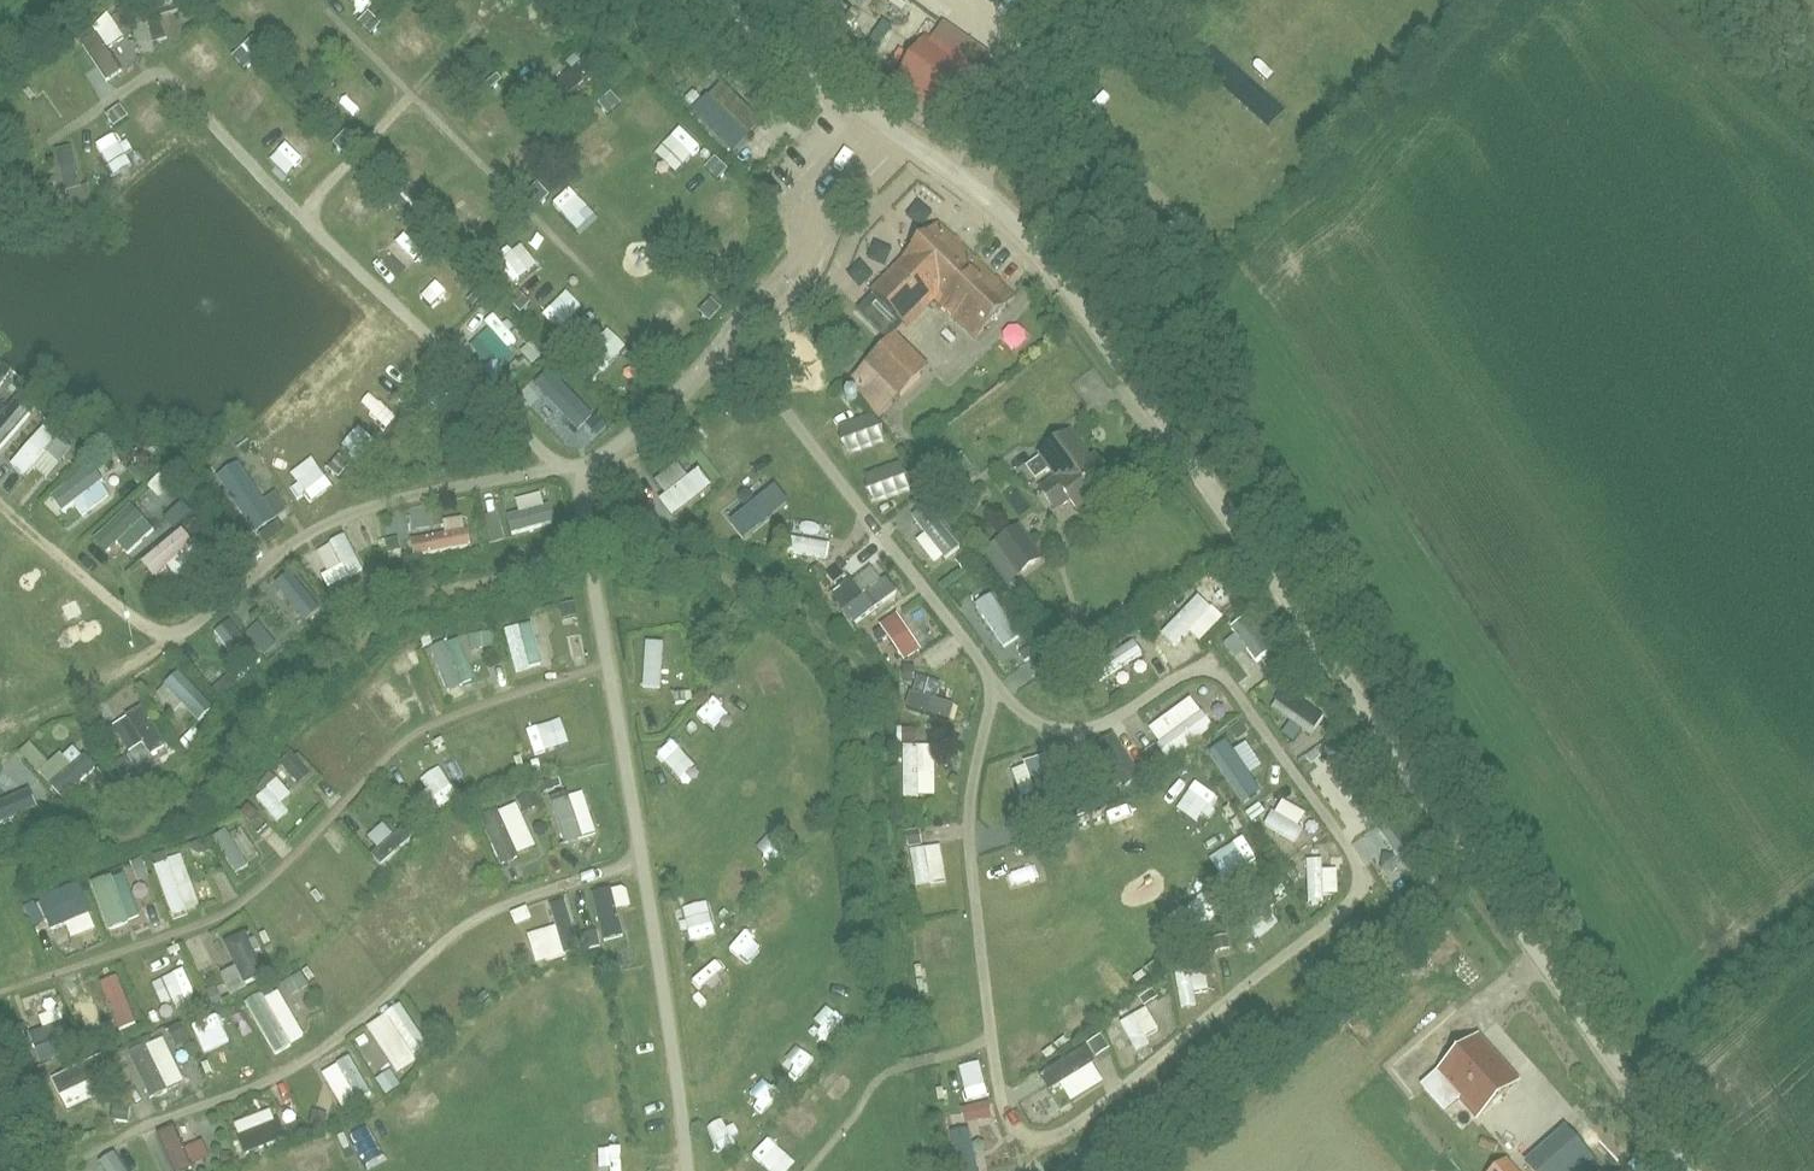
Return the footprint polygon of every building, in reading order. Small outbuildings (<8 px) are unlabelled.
[(362,10),(371,0),(350,0),(362,10)] [(442,10),(453,0),(433,0),(442,10)] [(121,69),(114,60),(132,45),(104,11),(88,24),(94,31),(78,44),(108,80),(121,69)] [(152,41),(165,36),(158,16),(145,20),(152,41)] [(932,41),(901,86),(949,119),(980,74),(932,41)] [(568,66),(570,68),(546,91),(559,104),(600,64),(585,49),(568,66)] [(718,81),(690,109),(729,149),(758,122),(718,81)] [(119,104),(104,112),(110,125),(126,117),(119,104)] [(678,122),(653,147),(674,169),(700,144),(678,122)] [(106,156),(131,146),(122,123),(97,133),(106,156)] [(291,167),(311,157),(298,131),(278,140),(291,167)] [(73,144),(55,147),(66,207),(84,204),(73,144)] [(334,201),(351,218),(366,201),(349,185),(334,201)] [(860,311),(858,313),(887,342),(888,342),(895,335),(904,325),(906,327),(934,299),(973,340),(1013,300),(1007,293),(974,260),(939,225),(899,264),(899,265),(900,266),(899,267),(875,292),(873,294),(874,296),(862,309),(860,311)] [(410,236),(393,252),(411,270),(428,254),(410,236)] [(488,266),(506,287),(534,264),(516,243),(488,266)] [(568,287),(544,311),(561,328),(585,304),(568,287)] [(492,355),(501,362),(520,340),(492,316),(466,345),(485,362),(492,355)] [(584,352),(603,371),(628,346),(610,327),(584,352)] [(886,344),(866,364),(900,398),(920,377),(886,344)] [(22,476),(31,467),(42,477),(63,457),(48,442),(54,436),(41,422),(11,452),(1,443),(21,423),(0,401),(0,454),(22,476)] [(848,457),(885,440),(871,410),(834,426),(848,457)] [(1071,433),(1041,455),(1042,456),(1028,467),(1037,479),(1050,469),(1057,478),(1041,490),(1057,510),(1069,501),(1077,512),(1114,485),(1096,459),(1091,463),(1087,458),(1089,457),(1071,433)] [(873,504),(909,489),(897,459),(860,475),(873,504)] [(240,461),(219,469),(245,532),(285,515),(275,491),(256,498),(240,461)] [(87,464),(47,496),(59,511),(70,502),(80,515),(109,492),(87,464)] [(670,517),(710,485),(696,467),(656,499),(670,517)] [(144,485),(157,499),(170,487),(157,472),(144,485)] [(723,519),(770,487),(762,475),(715,507),(723,519)] [(775,488),(730,526),(743,543),(789,505),(775,488)] [(104,550),(114,541),(125,553),(152,528),(127,502),(90,536),(104,550)] [(934,564),(957,547),(925,504),(910,515),(922,532),(915,537),(934,564)] [(548,507),(506,519),(511,538),(554,527),(548,507)] [(443,531),(408,538),(412,557),(469,546),(463,515),(441,519),(443,531)] [(982,552),(1006,587),(1044,559),(1020,525),(982,552)] [(179,527),(137,560),(150,576),(165,565),(174,576),(201,555),(179,527)] [(326,587),(362,570),(345,532),(327,540),(338,564),(319,573),(326,587)] [(825,558),(828,542),(790,535),(787,551),(825,558)] [(326,543),(306,554),(316,573),(336,563),(326,543)] [(829,594),(853,624),(893,592),(870,562),(829,594)] [(270,584),(305,620),(322,604),(287,568),(270,584)] [(989,593),(964,605),(996,669),(1020,657),(989,593)] [(1158,629),(1172,645),(1188,630),(1197,640),(1221,618),(1198,593),(1158,629)] [(880,629),(905,666),(923,654),(897,617),(880,629)] [(228,618),(211,630),(241,673),(258,660),(228,618)] [(1245,619),(1220,636),(1242,668),(1267,651),(1245,619)] [(256,621),(244,631),(263,653),(275,643),(256,621)] [(531,622),(505,626),(511,670),(538,666),(531,622)] [(442,690),(471,682),(459,637),(430,645),(442,690)] [(1086,669),(1096,683),(1140,651),(1131,638),(1086,669)] [(642,687),(661,687),(661,640),(642,640),(642,687)] [(171,713),(180,705),(195,720),(210,705),(176,669),(151,692),(171,713)] [(208,688),(217,697),(233,682),(225,673),(208,688)] [(903,707),(947,720),(952,703),(934,697),(938,682),(913,674),(903,707)] [(1268,706),(1288,720),(1276,736),(1298,753),(1326,716),(1284,685),(1268,706)] [(1153,767),(1211,726),(1189,695),(1145,726),(1156,741),(1141,751),(1153,767)] [(125,724),(107,746),(129,764),(157,731),(144,721),(135,732),(125,724)] [(1103,762),(1093,767),(1106,794),(1137,779),(1115,733),(1094,743),(1103,762)] [(677,780),(696,768),(678,739),(659,750),(677,780)] [(80,753),(68,763),(57,751),(44,761),(27,741),(16,750),(58,798),(93,768),(80,753)] [(901,744),(901,795),(934,796),(934,744),(901,744)] [(1211,753),(1205,744),(1200,747),(1207,756),(1211,753)] [(297,784),(310,772),(290,750),(277,762),(297,784)] [(1025,816),(1062,803),(1044,755),(1008,767),(1025,816)] [(273,821),(293,807),(275,780),(255,794),(273,821)] [(581,787),(548,798),(562,843),(596,832),(581,787)] [(34,808),(26,788),(0,798),(0,823),(34,808)] [(1273,800),(1265,829),(1298,838),(1306,809),(1273,800)] [(1230,821),(1234,818),(1228,808),(1224,811),(1230,821)] [(1102,813),(1091,817),(1093,822),(1104,819),(1102,813)] [(480,822),(501,869),(518,862),(497,814),(480,822)] [(1077,822),(1079,827),(1089,824),(1087,818),(1077,822)] [(1237,833),(1242,830),(1236,820),(1232,823),(1237,833)] [(377,821),(366,839),(378,847),(390,829),(377,821)] [(225,826),(211,834),(233,873),(247,865),(225,826)] [(398,833),(372,849),(379,860),(405,844),(398,833)] [(1021,852),(1031,848),(1029,843),(1019,846),(1021,852)] [(909,847),(914,883),(944,880),(940,844),(909,847)] [(1398,849),(1386,862),(1420,890),(1431,877),(1398,849)] [(180,854),(152,864),(170,915),(198,905),(180,854)] [(1337,893),(1335,867),(1322,867),(1322,857),(1304,858),(1307,903),(1322,902),(1322,894),(1337,893)] [(122,870),(89,883),(107,930),(141,916),(122,870)] [(1401,873),(1387,885),(1401,902),(1415,890),(1401,873)] [(48,928),(64,922),(69,936),(94,926),(77,881),(36,896),(48,928)] [(1275,898),(1285,892),(1281,887),(1272,893),(1275,898)] [(611,892),(592,896),(603,945),(624,940),(611,892)] [(36,899),(23,904),(29,921),(42,916),(36,899)] [(705,899),(680,906),(689,939),(714,933),(705,899)] [(1240,919),(1255,940),(1279,923),(1264,902),(1240,919)] [(565,903),(550,908),(564,958),(579,954),(565,903)] [(1198,930),(1190,937),(1194,941),(1202,934),(1198,930)] [(597,934),(582,938),(586,952),(600,948),(597,934)] [(245,937),(225,946),(244,993),(264,984),(245,937)] [(1178,1007),(1195,1005),(1193,990),(1206,989),(1203,962),(1174,966),(1178,1007)] [(1154,963),(1145,970),(1149,975),(1158,968),(1154,963)] [(1133,979),(1137,984),(1146,977),(1142,973),(1133,979)] [(119,980),(99,989),(118,1035),(138,1027),(119,980)] [(260,1000),(243,1010),(274,1061),(291,1051),(260,1000)] [(400,1006),(383,1017),(414,1065),(429,1054),(400,1006)] [(33,1048),(40,1064),(75,1047),(56,1007),(35,1016),(47,1042),(33,1048)] [(1145,1007),(1119,1021),(1135,1050),(1148,1043),(1144,1034),(1156,1028),(1145,1007)] [(209,1044),(227,1036),(218,1016),(200,1023),(209,1044)] [(1478,1038),(1438,1074),(1461,1099),(1478,1117),(1518,1081),(1478,1038)] [(1064,1040),(1055,1046),(1058,1051),(1067,1044),(1064,1040)] [(1045,1090),(1059,1083),(1069,1101),(1103,1081),(1083,1045),(1035,1073),(1045,1090)] [(1052,1049),(1043,1055),(1046,1060),(1055,1053),(1052,1049)] [(145,1051),(125,1061),(148,1106),(168,1097),(145,1051)] [(49,1076),(62,1108),(113,1088),(100,1055),(49,1076)] [(348,1060),(336,1067),(358,1105),(371,1097),(348,1060)] [(389,1073),(376,1081),(386,1096),(398,1088),(389,1073)] [(231,1123),(243,1153),(283,1137),(271,1107),(231,1123)] [(156,1136),(172,1170),(190,1170),(174,1129),(156,1136)] [(959,1170),(971,1170),(991,1165),(983,1136),(967,1140),(964,1129),(949,1133),(959,1170)] [(1598,1166),(1566,1130),(1527,1164),(1533,1170),(1592,1170),(1598,1166)] [(98,1169),(100,1170),(125,1170),(116,1157),(98,1169)] [(1492,1170),(1516,1170),(1506,1159),(1492,1170)]
